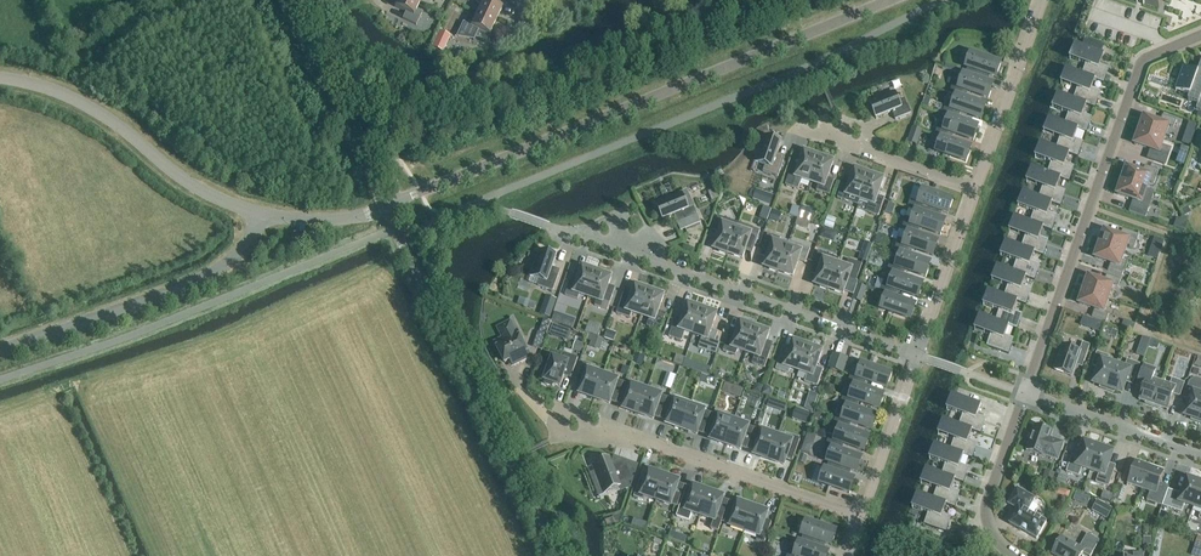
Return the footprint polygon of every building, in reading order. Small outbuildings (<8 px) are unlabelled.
[(420,3),(414,0),(398,0),(394,7),(405,13),(402,19),(416,26),(422,13),(416,11),(420,3)] [(493,0),(476,0),(475,3),(480,5),(476,13),(496,22),(502,9),(491,3),(493,0)] [(1162,0),(1135,0),(1137,1),(1137,3),(1144,5),(1144,3),(1159,8),(1162,0)] [(489,36),(496,22),(476,13),(473,21),(468,19),(465,24),(463,23),(463,24),(464,24),(458,37),(473,39),(473,41),(474,41),(478,31),(489,36)] [(443,53),(450,37),(439,32),(431,48),(443,53)] [(1104,45),(1085,38),(1082,46),(1102,53),(1104,45)] [(1075,44),(1075,45),(1079,47),(1076,58),(1087,62),(1082,75),(1095,80),(1095,81),(1104,84),(1107,75),(1104,74),(1106,67),(1100,65),(1104,56),(1105,55),(1075,44)] [(992,77),(997,63),(971,54),(966,68),(968,68),(965,75),(987,83),(990,76),(992,77)] [(1198,73),(1184,68),(1176,91),(1190,96),(1188,101),(1198,104),(1196,109),(1200,111),(1200,64),(1198,73)] [(1092,90),(1095,81),(1095,80),(1082,75),(1066,69),(1066,70),(1071,72),(1067,83),(1078,87),(1074,99),(1073,100),(1086,105),(1095,108),(1098,100),(1095,98),(1097,92),(1092,90)] [(984,98),(989,84),(987,83),(965,75),(964,75),(960,84),(954,82),(950,94),(965,99),(968,92),(984,98)] [(899,102),(895,93),(887,96),(886,95),(878,99),(878,100),(870,103),(876,119),(892,112),(896,120),(911,114),(905,100),(899,102)] [(982,105),(965,99),(950,94),(956,96),(953,105),(947,103),(942,115),(958,120),(961,113),(977,119),(982,105)] [(1083,115),(1086,105),(1073,100),(1074,99),(1057,94),(1057,95),(1062,96),(1058,107),(1069,111),(1065,124),(1065,125),(1078,129),(1077,130),(1086,133),(1090,124),(1086,123),(1089,117),(1083,115)] [(974,126),(958,120),(942,115),(949,117),(945,126),(939,124),(935,136),(951,141),(953,134),(970,140),(974,126)] [(1160,123),(1144,117),(1141,125),(1140,125),(1138,131),(1164,140),(1169,126),(1174,128),(1177,121),(1162,116),(1160,123)] [(1074,139),(1077,130),(1078,129),(1065,125),(1065,124),(1049,118),(1049,119),(1053,121),(1050,132),(1061,136),(1056,149),(1069,154),(1069,155),(1078,158),(1081,149),(1078,148),(1080,141),(1074,139)] [(1194,140),(1199,126),(1189,123),(1184,137),(1194,140)] [(916,145),(921,131),(914,129),(909,142),(916,145)] [(1160,153),(1164,140),(1138,131),(1136,136),(1137,137),(1134,145),(1150,150),(1148,157),(1162,162),(1165,155),(1160,153)] [(962,161),(967,147),(951,141),(935,136),(941,138),(936,152),(962,161)] [(781,143),(765,137),(762,146),(761,145),(758,154),(759,154),(756,163),(765,166),(763,172),(778,177),(783,162),(775,159),(781,143)] [(1066,164),(1069,155),(1069,154),(1056,149),(1040,143),(1040,144),(1045,146),(1041,156),(1052,160),(1048,173),(1047,174),(1060,179),(1069,182),(1072,173),(1069,172),(1071,166),(1066,164)] [(1191,149),(1181,146),(1179,154),(1188,157),(1191,149)] [(802,179),(810,182),(819,158),(805,153),(802,161),(801,161),(799,168),(792,166),(785,185),(798,190),(802,179)] [(830,171),(833,163),(828,161),(828,159),(819,156),(819,158),(810,182),(819,185),(817,191),(829,195),(834,181),(828,179),(830,171)] [(1142,173),(1126,168),(1124,176),(1122,175),(1120,181),(1146,190),(1149,183),(1154,185),(1159,171),(1145,166),(1142,173)] [(1057,188),(1060,179),(1047,174),(1048,173),(1031,168),(1036,170),(1032,181),(1043,185),(1039,198),(1052,203),(1052,204),(1060,207),(1064,198),(1060,197),(1063,190),(1057,188)] [(861,200),(869,175),(855,170),(852,179),(849,186),(843,184),(837,198),(850,203),(852,197),(861,200)] [(880,189),(883,180),(878,179),(879,177),(870,174),(869,175),(861,200),(869,203),(866,212),(878,216),(885,199),(878,196),(881,189),(880,189)] [(1146,190),(1120,181),(1118,186),(1120,187),(1117,195),(1133,201),(1130,207),(1147,214),(1151,200),(1154,193),(1146,190)] [(715,189),(708,192),(712,201),(719,198),(715,189)] [(770,206),(774,196),(756,190),(753,200),(770,206)] [(944,213),(949,199),(923,190),(918,203),(911,201),(908,209),(915,212),(916,211),(940,220),(942,212),(944,213)] [(701,223),(692,201),(688,192),(673,198),(673,197),(665,200),(665,201),(657,204),(663,220),(679,213),(686,230),(701,223)] [(1048,213),(1052,204),(1052,203),(1039,198),(1023,192),(1023,193),(1027,195),(1024,206),(1035,210),(1030,222),(1030,223),(1043,228),(1052,232),(1055,223),(1052,222),(1054,215),(1048,213)] [(1157,209),(1162,194),(1155,192),(1150,207),(1157,209)] [(812,223),(816,211),(802,206),(800,210),(798,218),(801,219),(812,223)] [(789,217),(797,219),(798,218),(800,210),(793,207),(789,217)] [(1191,213),(1188,207),(1181,210),(1185,217),(1191,213)] [(773,210),(769,220),(778,223),(782,214),(773,210)] [(936,234),(941,220),(940,220),(916,211),(915,212),(912,220),(906,218),(902,230),(918,236),(920,228),(936,234)] [(737,230),(739,224),(718,216),(713,231),(719,233),(717,241),(714,249),(719,251),(719,252),(728,255),(728,254),(737,230)] [(833,230),(837,220),(827,217),(824,227),(833,230)] [(1040,238),(1043,228),(1030,223),(1030,222),(1014,217),(1014,218),(1019,219),(1015,230),(1026,234),(1022,247),(1021,248),(1034,252),(1034,253),(1043,256),(1046,247),(1043,246),(1045,240),(1040,238)] [(1186,233),(1187,230),(1186,222),(1180,220),(1177,229),(1186,233)] [(755,246),(760,231),(747,227),(745,233),(737,230),(728,254),(743,259),(746,251),(748,243),(755,246)] [(833,241),(835,233),(824,228),(821,236),(833,241)] [(934,241),(918,236),(902,230),(907,232),(904,241),(899,239),(895,251),(910,257),(913,249),(929,255),(934,241)] [(1120,237),(1104,231),(1101,239),(1100,239),(1098,244),(1124,254),(1127,246),(1134,249),(1139,235),(1123,230),(1120,237)] [(778,273),(779,272),(787,247),(779,244),(781,239),(768,234),(763,249),(770,251),(767,258),(764,267),(770,269),(769,270),(778,273)] [(1164,241),(1154,238),(1152,244),(1161,247),(1164,241)] [(1031,262),(1034,253),(1034,252),(1021,248),(1022,247),(1005,241),(1005,242),(1010,244),(1006,255),(1017,259),(1013,272),(1026,277),(1026,278),(1035,281),(1038,272),(1034,271),(1037,264),(1031,262)] [(866,263),(872,245),(865,242),(859,260),(866,263)] [(805,263),(810,249),(798,244),(796,250),(787,247),(779,272),(793,277),(796,268),(799,261),(805,263)] [(1122,261),(1124,254),(1098,244),(1096,250),(1097,250),(1095,258),(1111,264),(1108,271),(1122,276),(1127,263),(1122,261)] [(550,273),(556,257),(540,251),(537,260),(536,259),(533,268),(534,268),(531,277),(540,280),(538,286),(553,292),(559,276),(550,273)] [(927,262),(910,257),(895,251),(894,251),(899,253),(896,262),(891,260),(887,272),(903,278),(905,271),(922,276),(927,262)] [(829,291),(829,289),(838,265),(840,259),(819,252),(813,266),(820,269),(818,276),(815,284),(820,286),(820,288),(829,291)] [(850,260),(847,268),(838,265),(829,289),(843,295),(847,286),(849,279),(857,282),(863,265),(850,260)] [(1022,287),(1026,278),(1026,277),(1013,272),(997,266),(997,267),(1002,269),(998,279),(1009,283),(1004,296),(1004,297),(1017,302),(1026,305),(1029,297),(1026,295),(1028,289),(1022,287)] [(588,298),(597,273),(583,268),(580,276),(577,283),(570,281),(565,296),(578,300),(580,295),(588,298)] [(608,286),(611,278),(606,276),(606,275),(598,271),(597,273),(588,298),(597,300),(595,306),(608,311),(613,296),(606,294),(609,286),(608,286)] [(919,284),(903,278),(887,272),(887,273),(892,274),(889,283),(884,281),(880,293),(895,299),(898,292),(914,297),(919,284)] [(1104,283),(1088,277),(1085,285),(1084,284),(1082,290),(1108,299),(1113,286),(1118,288),(1121,280),(1107,275),(1104,283)] [(641,316),(650,291),(635,286),(632,295),(629,302),(621,299),(616,313),(630,318),(632,313),(641,316)] [(861,302),(866,289),(859,286),(854,300),(861,302)] [(661,305),(664,296),(659,295),(659,293),(650,290),(650,291),(641,316),(650,319),(647,326),(661,331),(666,315),(659,312),(661,305)] [(1104,313),(1108,299),(1082,290),(1080,296),(1081,296),(1079,304),(1094,310),(1092,317),(1106,322),(1109,315),(1104,313)] [(1014,311),(1017,302),(1004,297),(1004,296),(988,291),(993,293),(989,304),(1000,308),(996,321),(995,322),(1009,326),(1008,327),(1017,330),(1020,321),(1017,320),(1019,313),(1014,311)] [(912,305),(895,299),(880,293),(880,294),(886,296),(881,309),(907,318),(912,305)] [(550,318),(557,300),(546,296),(540,315),(550,318)] [(694,334),(702,310),(688,305),(685,313),(682,320),(676,318),(669,337),(682,341),(685,331),(694,334)] [(716,355),(720,344),(715,342),(718,333),(711,331),(714,323),(717,315),(711,313),(712,311),(703,308),(702,310),(694,334),(702,337),(698,348),(716,355)] [(572,328),(576,319),(555,312),(552,321),(572,328)] [(1005,336),(1008,327),(1009,326),(995,322),(996,321),(980,315),(979,316),(984,318),(980,329),(992,333),(987,347),(1009,355),(1012,346),(1009,345),(1011,338),(1005,336)] [(503,339),(495,343),(505,363),(510,361),(514,367),(521,363),(531,358),(521,339),(523,338),(514,322),(515,321),(513,319),(510,320),(511,323),(500,329),(504,336),(502,336),(503,339)] [(547,336),(552,321),(545,319),(539,333),(547,336)] [(1155,329),(1157,322),(1150,319),(1148,326),(1155,329)] [(1100,334),(1103,324),(1089,320),(1086,329),(1100,334)] [(1121,330),(1133,333),(1136,324),(1124,321),(1121,330)] [(598,337),(602,326),(589,322),(586,332),(598,337)] [(746,353),(755,328),(741,323),(738,332),(737,332),(735,339),(728,337),(723,351),(736,356),(738,350),(746,353)] [(766,342),(769,333),(764,331),(764,330),(755,327),(755,328),(746,353),(755,356),(752,364),(765,368),(771,352),(764,349),(766,342)] [(614,342),(617,334),(607,330),(604,339),(614,342)] [(600,350),(604,340),(589,335),(587,341),(591,342),(590,347),(600,350)] [(1144,358),(1149,343),(1146,342),(1146,343),(1140,341),(1139,342),(1139,343),(1136,342),(1132,354),(1144,358)] [(583,354),(586,345),(576,342),(573,351),(583,354)] [(791,368),(799,371),(808,347),(793,342),(790,350),(788,358),(781,355),(776,370),(789,374),(791,368)] [(1084,362),(1090,346),(1083,343),(1080,351),(1064,345),(1055,371),(1072,377),(1077,360),(1084,362)] [(819,360),(822,352),(816,350),(817,349),(808,345),(808,347),(799,371),(807,374),(805,382),(817,387),(823,370),(817,368),(819,360)] [(643,363),(646,354),(636,350),(633,359),(643,363)] [(1107,391),(1116,366),(1107,363),(1109,357),(1097,353),(1092,366),(1099,369),(1093,384),(1100,387),(1100,388),(1107,391)] [(563,361),(553,357),(550,364),(548,363),(544,372),(547,373),(545,381),(544,384),(553,387),(554,384),(561,387),(565,373),(572,375),(578,358),(565,354),(563,361)] [(842,373),(847,359),(834,355),(829,369),(842,373)] [(1134,381),(1140,365),(1127,360),(1124,369),(1116,366),(1107,391),(1114,393),(1115,392),(1122,394),(1127,379),(1134,381)] [(883,387),(888,373),(856,362),(854,367),(860,369),(857,378),(851,376),(866,381),(883,387)] [(595,399),(603,376),(590,371),(591,366),(584,363),(576,384),(583,387),(581,394),(595,399)] [(1153,407),(1162,382),(1153,379),(1156,370),(1143,366),(1138,382),(1145,385),(1139,400),(1146,403),(1146,405),(1153,407)] [(627,376),(630,369),(623,367),(621,374),(627,376)] [(708,376),(711,369),(704,367),(702,374),(708,376)] [(706,383),(708,377),(702,375),(700,381),(706,383)] [(624,383),(603,376),(595,399),(609,404),(610,402),(616,404),(624,383)] [(880,394),(864,389),(866,381),(851,376),(846,388),(853,390),(850,399),(843,397),(859,403),(875,408),(880,394)] [(1180,397),(1185,384),(1172,379),(1170,385),(1162,382),(1153,407),(1160,410),(1160,408),(1168,411),(1173,395),(1180,397)] [(1200,416),(1200,381),(1195,379),(1195,380),(1194,380),(1192,380),(1191,381),(1190,382),(1189,382),(1183,398),(1184,399),(1182,404),(1188,406),(1185,416),(1192,419),(1191,421),(1198,423),(1200,416)] [(639,414),(647,391),(626,384),(618,405),(625,407),(624,409),(639,414)] [(759,386),(754,388),(753,392),(761,395),(764,387),(759,386)] [(743,389),(737,387),(734,396),(740,398),(743,389)] [(765,387),(762,395),(767,397),(771,398),(772,393),(770,389),(765,387)] [(667,398),(647,391),(639,414),(653,419),(653,417),(660,420),(667,398)] [(818,395),(811,393),(806,409),(813,411),(818,395)] [(981,406),(982,405),(952,395),(951,396),(956,398),(952,408),(964,412),(959,425),(959,426),(972,431),(981,434),(984,425),(981,424),(983,418),(977,416),(981,406)] [(873,415),(856,410),(859,403),(843,397),(839,409),(845,411),(842,420),(836,418),(851,424),(868,429),(873,415)] [(682,429),(690,406),(670,399),(662,420),(668,423),(668,424),(682,429)] [(788,406),(771,399),(768,407),(785,413),(788,406)] [(711,414),(690,406),(682,429),(696,434),(697,433),(703,435),(711,414)] [(806,425),(810,413),(796,409),(792,420),(806,425)] [(820,421),(822,415),(815,413),(813,419),(820,421)] [(726,445),(734,422),(713,414),(706,436),(712,438),(711,440),(726,445)] [(865,437),(849,431),(851,424),(836,418),(832,430),(838,432),(835,441),(828,439),(844,445),(860,450),(865,437)] [(969,440),(972,431),(959,426),(959,425),(943,420),(943,421),(948,422),(944,433),(955,437),(950,450),(950,451),(963,455),(963,456),(972,459),(975,450),(972,449),(974,442),(969,440)] [(754,429),(734,422),(726,445),(740,450),(740,448),(747,450),(754,429)] [(1050,439),(1052,432),(1036,426),(1027,451),(1043,457),(1044,456),(1058,461),(1063,444),(1050,439)] [(769,460),(777,437),(757,430),(749,451),(756,453),(755,455),(769,460)] [(822,458),(828,439),(817,436),(812,455),(822,458)] [(800,439),(793,437),(791,442),(777,437),(769,460),(783,465),(786,458),(793,461),(800,439)] [(858,458),(841,452),(844,445),(828,439),(824,451),(830,453),(827,462),(829,463),(851,471),(853,471),(858,458)] [(1090,472),(1099,446),(1092,444),(1091,445),(1084,443),(1079,459),(1072,456),(1066,473),(1079,477),(1082,469),(1090,472)] [(960,465),(963,456),(963,455),(950,451),(950,450),(934,444),(934,445),(939,447),(935,458),(946,462),(942,475),(955,480),(954,480),(963,483),(967,475),(963,474),(966,467),(960,465)] [(1107,469),(1113,453),(1106,450),(1106,449),(1099,446),(1090,472),(1099,475),(1096,483),(1109,487),(1114,471),(1107,469)] [(806,465),(808,457),(800,454),(798,462),(806,465)] [(633,480),(626,461),(612,467),(609,460),(594,466),(596,473),(594,474),(599,487),(601,486),(605,494),(620,488),(619,485),(633,480)] [(1142,490),(1150,466),(1136,461),(1127,485),(1142,490)] [(849,478),(851,471),(829,463),(826,470),(825,470),(820,483),(846,493),(850,479),(849,478)] [(1159,486),(1164,471),(1150,466),(1142,490),(1150,492),(1147,501),(1161,506),(1167,488),(1159,486)] [(951,490),(954,480),(955,480),(942,475),(926,469),(925,470),(930,471),(927,482),(938,486),(933,499),(933,500),(946,504),(946,505),(955,508),(958,499),(955,498),(957,492),(951,490)] [(1053,481),(1056,474),(1046,471),(1043,478),(1053,481)] [(656,500),(664,477),(650,472),(648,479),(641,476),(634,498),(641,500),(643,495),(656,500)] [(679,482),(664,477),(656,500),(677,507),(685,486),(678,484),(679,482)] [(1162,507),(1182,513),(1185,505),(1193,508),(1200,486),(1200,482),(1195,480),(1195,482),(1187,479),(1182,495),(1168,490),(1162,507)] [(1122,502),(1127,488),(1119,485),(1114,500),(1122,502)] [(701,516),(709,493),(695,488),(694,489),(687,487),(677,517),(689,522),(693,513),(701,516)] [(1028,512),(1036,499),(1017,488),(1008,505),(1017,510),(1009,524),(1037,540),(1047,523),(1028,512)] [(723,498),(709,493),(701,516),(714,520),(711,529),(719,532),(729,502),(722,499),(723,498)] [(943,514),(946,505),(946,504),(933,500),(933,499),(917,493),(917,494),(922,496),(918,507),(929,511),(924,525),(946,533),(949,524),(946,523),(948,516),(943,514)] [(1107,519),(1112,509),(1097,501),(1092,511),(1107,519)] [(745,531),(753,508),(739,503),(738,505),(731,502),(724,524),(745,531)] [(767,513),(753,508),(745,531),(758,536),(757,541),(764,544),(772,522),(765,520),(767,513)] [(633,517),(626,514),(623,524),(630,526),(633,517)] [(605,524),(608,529),(615,525),(612,520),(605,524)] [(644,531),(647,524),(640,522),(638,529),(644,531)] [(827,545),(832,531),(807,522),(802,536),(803,536),(801,543),(808,546),(811,539),(827,545)] [(671,533),(669,539),(683,544),(685,538),(671,533)] [(1099,541),(1087,534),(1079,548),(1062,538),(1052,554),(1055,555),(1081,555),(1083,554),(1087,555),(1091,555),(1099,541)] [(801,543),(799,543),(796,552),(790,550),(788,555),(823,555),(825,552),(808,546),(801,543)] [(712,548),(705,545),(703,552),(710,555),(712,548)]
